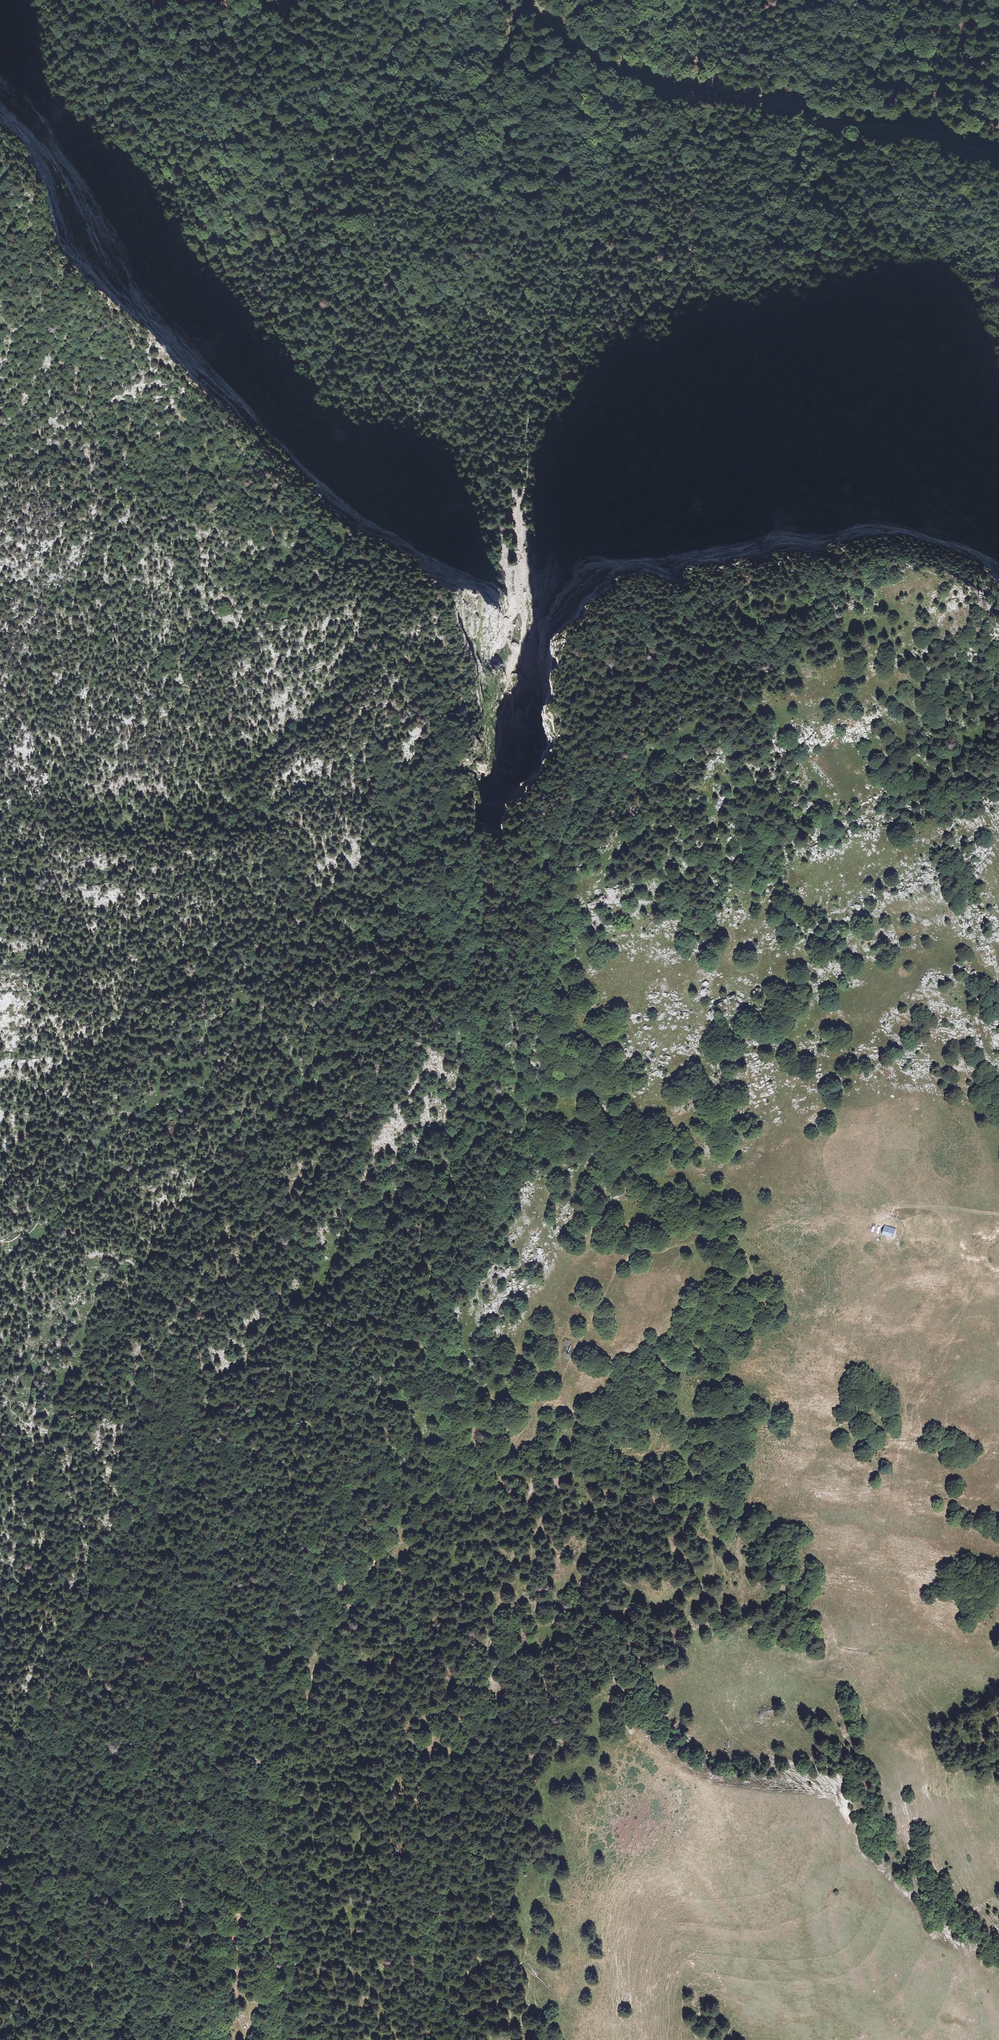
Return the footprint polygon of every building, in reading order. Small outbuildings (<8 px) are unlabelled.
[(899,1228),(884,1224),(881,1236),(895,1240),(899,1228)]
